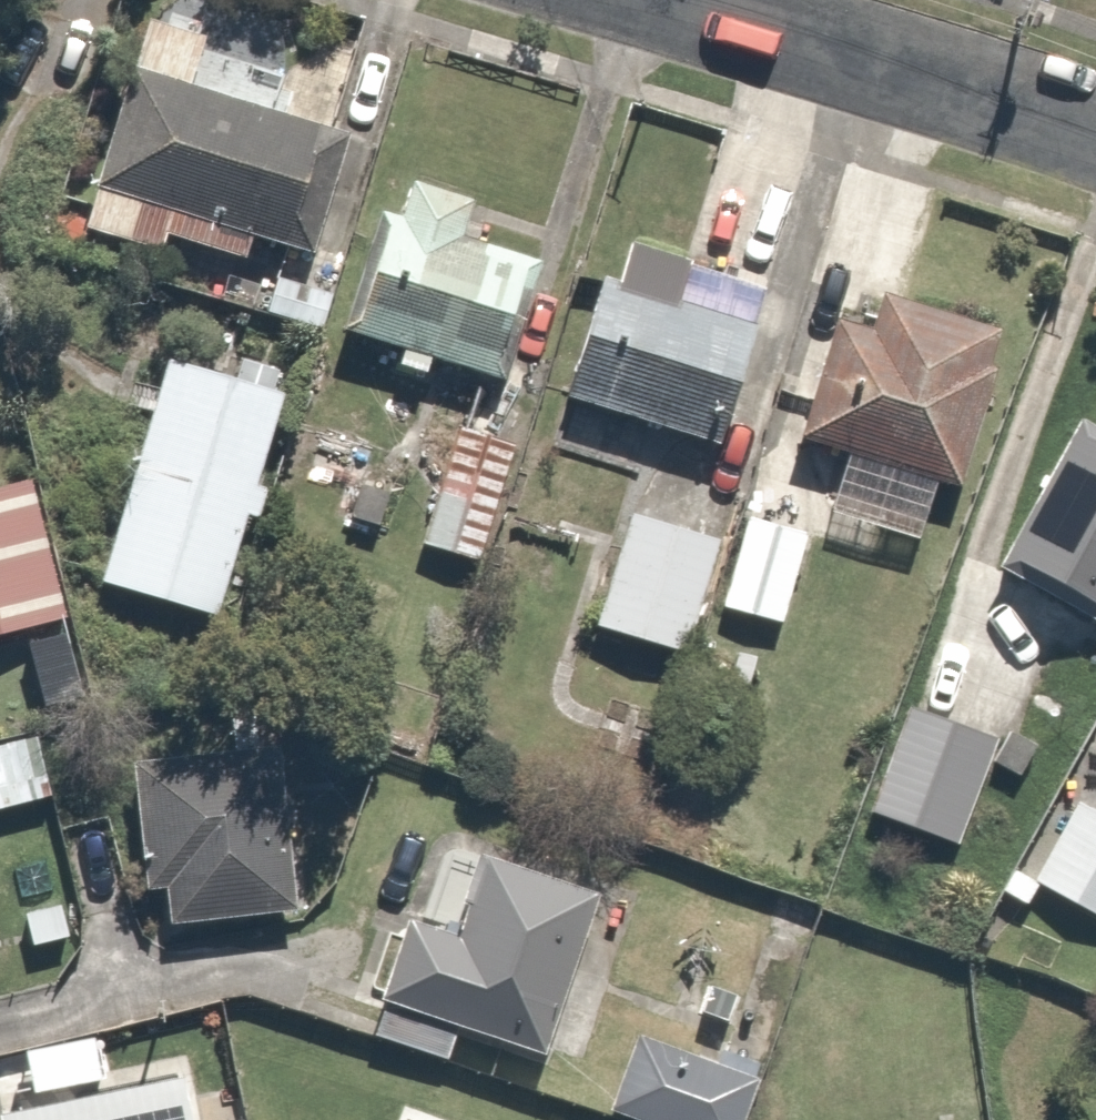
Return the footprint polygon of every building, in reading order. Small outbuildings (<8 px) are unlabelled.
[(267,61),(153,23),(82,238),(163,265),(181,213),(326,261),(364,147),(251,109),(267,61)] [(411,179),(353,340),(406,359),(399,378),(431,390),(439,368),(504,391),(548,270),(474,243),(487,207),(411,179)] [(622,283),(611,279),(566,397),(733,462),(776,349),(690,316),(705,277),(635,250),(622,283)] [(872,341),(832,328),(790,451),(965,511),(1024,339),(888,292),(872,341)] [(296,406),(166,363),(90,593),(220,636),(296,406)] [(515,443),(457,425),(419,555),(477,572),(515,443)] [(1077,429),(992,568),(1095,631),(1095,440),(1077,429)] [(0,495),(0,650),(72,628),(29,486),(0,495)] [(728,538),(628,511),(594,636),(694,663),(728,538)] [(817,532),(748,512),(718,615),(787,635),(817,532)] [(1015,744),(917,707),(873,825),(972,862),(1015,744)] [(45,798),(26,735),(0,743),(0,812),(45,798)] [(281,771),(129,784),(141,930),(293,917),(281,771)] [(1095,923),(1095,816),(1055,794),(1003,892),(1038,911),(1046,896),(1095,923)] [(405,923),(363,1044),(450,1074),(465,1029),(550,1058),(597,921),(491,885),(471,946),(405,923)] [(634,1045),(606,1119),(748,1119),(758,1092),(634,1045)] [(10,1119),(198,1119),(189,1081),(10,1119)]
